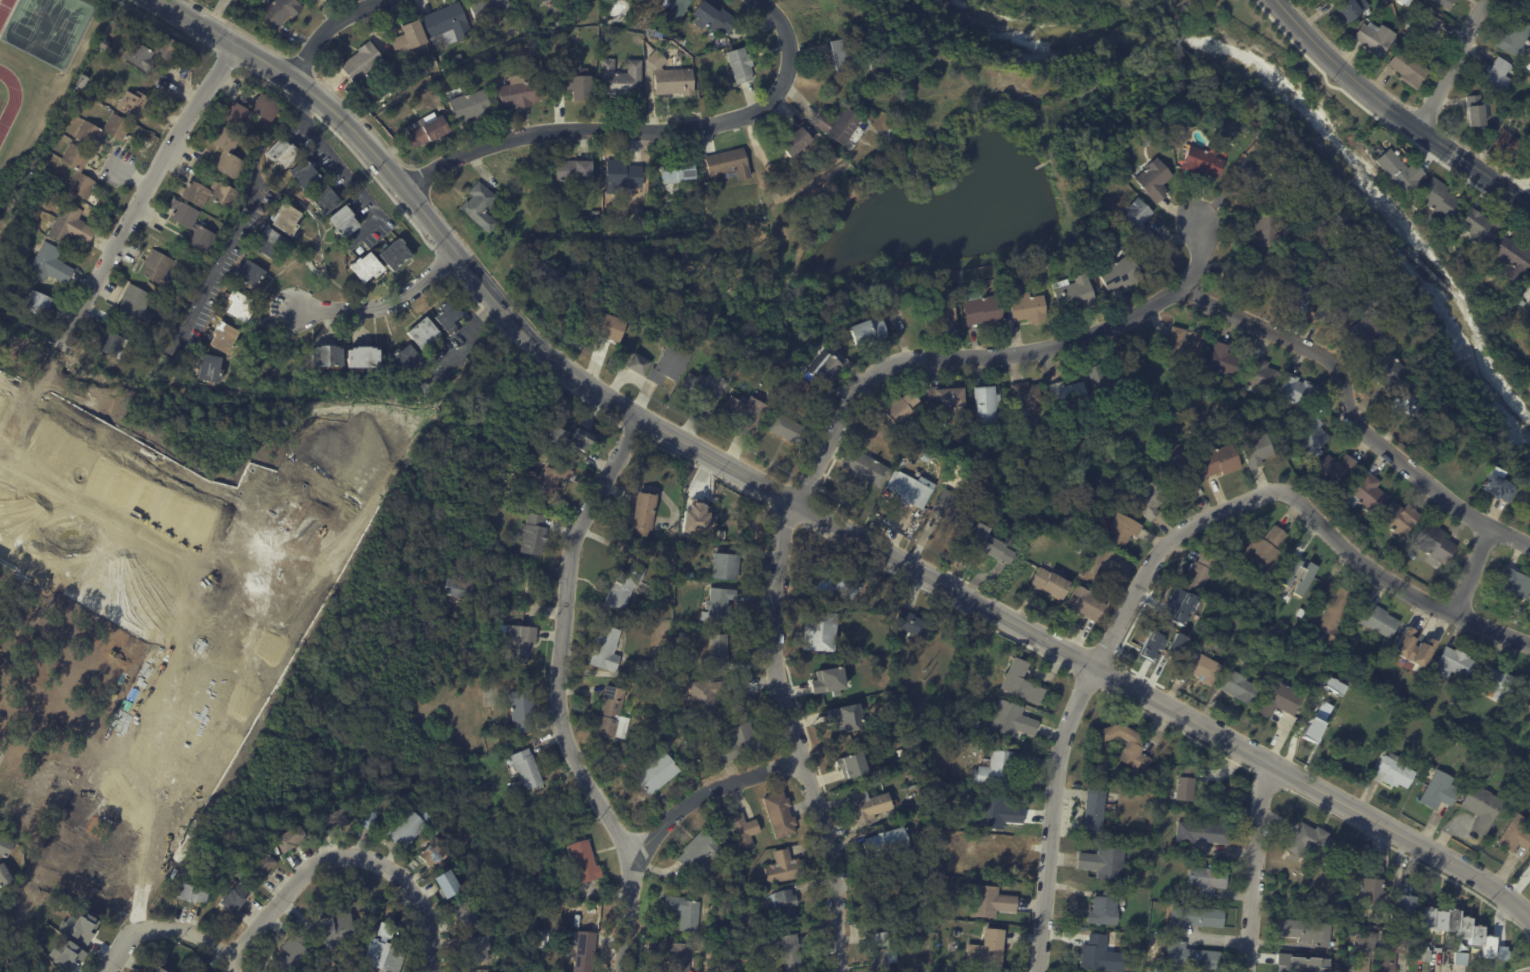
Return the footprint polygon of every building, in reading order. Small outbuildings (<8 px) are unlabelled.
[(257,15),(274,0),(294,0),(302,9),(294,17),(291,19),(290,19),(273,33),(257,15)] [(467,3),(474,0),(506,0),(511,10),(477,25),(467,3)] [(673,5),(664,0),(692,0),(680,22),(667,16),(673,5)] [(691,17),(703,0),(706,0),(710,3),(737,21),(728,35),(720,30),(716,35),(705,28),(706,27),(691,17)] [(1331,2),(1334,0),(1354,0),(1356,4),(1361,0),(1365,0),(1368,5),(1361,10),(1365,16),(1350,26),(1340,11),(1338,12),(1331,2)] [(1452,11),(1430,0),(1457,0),(1452,11)] [(1522,15),(1529,0),(1529,19),(1522,15)] [(444,47),(440,49),(438,45),(433,47),(421,18),(459,3),(473,38),(458,44),(457,42),(444,47)] [(1404,12),(1410,33),(1400,36),(1397,25),(1401,24),(1398,14),(1404,12)] [(1443,22),(1432,43),(1412,32),(1420,16),(1425,19),(1427,13),(1443,22)] [(1519,20),(1529,26),(1529,37),(1528,41),(1529,42),(1529,49),(1524,61),(1497,48),(1504,34),(1510,37),(1519,20)] [(396,55),(390,41),(403,35),(400,28),(417,21),(429,50),(412,57),(409,51),(396,56),(396,55)] [(1363,45),(1353,39),(1363,24),(1367,26),(1370,22),(1379,28),(1382,25),(1398,35),(1380,62),(1370,55),(1373,52),(1363,45)] [(647,28),(662,31),(660,39),(645,36),(647,28)] [(154,61),(149,69),(145,67),(143,70),(123,58),(133,40),(150,50),(160,33),(182,45),(171,64),(152,54),(150,57),(154,60),(154,61)] [(95,44),(100,37),(110,43),(106,50),(95,44)] [(831,53),(829,42),(850,38),(851,44),(859,42),(861,53),(853,55),(857,70),(835,74),(831,53)] [(347,76),(340,67),(359,53),(358,51),(370,42),(388,66),(376,76),(374,72),(355,86),(347,76)] [(529,43),(536,42),(537,50),(530,51),(529,43)] [(1400,79),(1403,76),(1389,66),(1401,49),(1432,73),(1417,92),(1400,79)] [(660,54),(668,62),(662,68),(664,71),(693,70),(694,98),(683,98),(683,95),(654,96),(654,71),(657,71),(647,60),(657,50),(660,54)] [(748,57),(752,69),(750,69),(753,81),(736,87),(726,55),(744,50),(746,57),(748,56),(748,57)] [(94,57),(96,53),(104,57),(101,61),(94,57)] [(1489,66),(1490,65),(1492,67),(1499,57),(1513,66),(1511,69),(1516,73),(1512,80),(1502,96),(1480,81),(1489,66)] [(637,97),(600,96),(601,60),(615,60),(615,74),(627,74),(628,61),(641,61),(641,97),(637,97)] [(440,64),(447,61),(449,66),(443,69),(440,64)] [(530,108),(515,111),(515,107),(501,109),(498,88),(510,86),(509,78),(527,75),(526,69),(537,68),(542,101),(532,103),(532,108),(530,108)] [(73,85),(80,73),(88,78),(81,90),(73,85)] [(578,77),(591,78),(589,104),(572,103),(572,93),(559,92),(560,76),(578,77)] [(477,120),(475,117),(456,124),(446,93),(462,88),(465,97),(485,91),(493,116),(477,122),(477,120)] [(150,100),(136,122),(115,108),(126,90),(133,95),(136,91),(150,99),(150,100)] [(240,105),(250,111),(260,93),(280,105),(270,123),(256,114),(245,133),(222,119),(233,101),(240,105)] [(1484,107),(1486,107),(1488,128),(1471,129),(1471,122),(1469,122),(1468,98),(1483,96),(1484,107)] [(858,118),(863,121),(861,123),(862,124),(860,127),(859,126),(858,128),(865,133),(849,155),(826,137),(827,136),(813,125),(823,112),(836,122),(838,120),(833,117),(839,110),(843,113),(847,109),(858,118)] [(130,134),(128,133),(122,143),(115,139),(113,142),(117,145),(98,176),(94,173),(90,179),(97,183),(86,201),(65,188),(76,170),(60,160),(71,142),(91,155),(85,164),(98,172),(112,149),(107,145),(112,137),(105,132),(94,150),(74,138),(84,120),(101,130),(112,112),(132,125),(131,128),(134,130),(131,135),(130,134)] [(442,138),(429,144),(429,142),(418,148),(417,147),(410,151),(404,140),(412,136),(410,132),(413,130),(411,125),(435,113),(438,119),(442,117),(450,134),(442,138)] [(240,136),(231,154),(242,160),(232,179),(212,168),(222,150),(206,141),(216,123),(240,136)] [(1149,128),(1153,134),(1148,137),(1146,133),(1143,136),(1141,133),(1144,131),(1144,132),(1149,128)] [(813,142),(813,143),(791,161),(780,147),(801,129),(813,142)] [(1515,137),(1529,147),(1520,162),(1495,145),(1505,130),(1515,137)] [(281,138),(288,145),(292,142),(301,152),(284,168),(276,160),(273,162),(264,153),(280,137),(281,138)] [(1189,143),(1211,152),(1210,154),(1223,159),(1216,177),(1197,169),(1195,174),(1179,168),(1188,143),(1189,143)] [(705,157),(744,147),(751,177),(738,180),(736,170),(732,171),(733,177),(724,179),(723,174),(710,177),(705,157)] [(1415,168),(1424,179),(1406,195),(1376,160),(1391,147),(1409,168),(1412,165),(1415,168)] [(1166,195),(1156,203),(1134,177),(1146,167),(1144,164),(1155,155),(1157,157),(1172,175),(1162,184),(1166,188),(1163,191),(1166,194),(1166,195)] [(1240,182),(1233,175),(1249,156),(1259,165),(1262,161),(1269,166),(1266,170),(1273,176),(1277,171),(1285,178),(1259,208),(1245,195),(1255,184),(1248,179),(1243,184),(1240,182)] [(298,186),(291,177),(292,177),(288,172),(305,158),(320,178),(304,192),(300,187),(299,187),(298,186)] [(685,179),(679,180),(679,182),(663,184),(663,181),(662,181),(660,163),(670,162),(670,160),(694,158),(695,178),(685,179)] [(591,176),(591,185),(563,184),(563,181),(556,181),(556,160),(592,161),(591,176)] [(631,166),(643,166),(642,188),(606,187),(607,160),(627,160),(627,165),(631,166)] [(784,170),(799,188),(795,191),(780,173),(784,170)] [(1450,194),(1461,202),(1448,220),(1418,199),(1434,177),(1448,187),(1445,191),(1450,194)] [(190,179),(212,192),(214,190),(209,187),(213,180),(217,183),(218,181),(238,192),(228,210),(206,198),(201,208),(180,197),(181,195),(171,189),(175,182),(181,185),(180,186),(184,189),(190,179)] [(480,182),(497,197),(484,212),(497,223),(488,233),(459,208),(466,200),(468,201),(472,196),(469,192),(479,181),(480,182)] [(305,197),(324,182),(340,201),(322,217),(305,197)] [(1153,214),(1143,224),(1157,237),(1147,249),(1118,221),(1130,209),(1128,207),(1138,197),(1154,212),(1153,214)] [(203,228),(215,235),(204,254),(184,243),(186,239),(182,237),(186,231),(189,233),(190,231),(168,218),(173,208),(170,206),(173,200),(177,202),(178,200),(199,212),(193,223),(203,228)] [(92,228),(95,230),(86,245),(76,239),(76,240),(68,236),(63,245),(46,234),(66,201),(83,211),(78,219),(84,223),(92,228)] [(296,228),(289,237),(272,223),(273,221),(269,218),(275,211),(276,212),(284,201),(301,214),(294,223),(297,226),(296,228)] [(358,225),(358,226),(340,240),(332,230),(335,228),(328,218),(345,204),(353,215),(351,216),(358,225)] [(1473,208),(1491,220),(1492,218),(1503,225),(1487,250),(1469,238),(1472,233),(1460,226),(1472,208),(1473,208)] [(1278,228),(1278,244),(1256,244),(1256,216),(1278,216),(1278,228)] [(289,247),(286,251),(277,244),(270,254),(273,256),(270,260),(251,247),(265,226),(291,243),(289,247)] [(1516,240),(1529,249),(1529,268),(1519,284),(1506,275),(1512,266),(1499,258),(1499,257),(1493,253),(1505,235),(1515,242),(1516,240)] [(411,255),(392,271),(378,255),(383,251),(397,239),(398,240),(400,239),(403,242),(401,244),(411,255)] [(73,271),(65,284),(54,277),(53,279),(47,275),(42,284),(25,274),(45,240),(62,250),(57,258),(63,262),(63,263),(74,269),(73,271)] [(145,264),(144,263),(152,248),(175,260),(168,272),(169,273),(163,286),(140,274),(146,264),(145,264)] [(1334,250),(1342,251),(1341,260),(1333,258),(1334,250)] [(382,267),(384,269),(374,278),(372,276),(363,283),(351,268),(356,263),(355,262),(359,260),(360,261),(370,253),(382,267)] [(1268,262),(1267,288),(1250,287),(1251,280),(1230,279),(1231,260),(1246,261),(1247,253),(1258,254),(1257,261),(1268,262)] [(1125,287),(1123,288),(1120,284),(1106,292),(1094,272),(1126,254),(1140,278),(1125,287)] [(538,259),(567,276),(558,292),(524,271),(533,256),(538,259)] [(264,271),(262,275),(263,276),(254,289),(235,276),(239,271),(236,269),(240,262),(244,264),(247,259),(264,271)] [(1091,306),(1082,309),(1082,308),(1061,315),(1051,284),(1066,279),(1068,284),(1074,282),(1072,277),(1085,272),(1096,304),(1091,306)] [(1304,314),(1293,309),(1294,305),(1280,299),(1291,275),(1302,280),(1304,276),(1312,279),(1310,284),(1317,287),(1304,314)] [(131,284),(152,296),(143,312),(147,314),(142,323),(117,309),(123,299),(121,298),(130,283),(131,284)] [(248,299),(244,307),(251,311),(243,323),(224,312),(231,301),(223,297),(229,287),(248,299)] [(51,299),(43,318),(21,309),(30,290),(51,299)] [(987,325),(984,326),(983,323),(967,326),(961,295),(980,291),(981,298),(998,294),(1004,322),(987,325)] [(1047,320),(1029,323),(1028,318),(1013,321),(1010,300),(1016,299),(1015,294),(1028,291),(1029,297),(1043,295),(1047,320)] [(461,315),(452,323),(459,331),(451,337),(434,317),(437,315),(436,313),(440,310),(437,307),(447,298),(457,310),(458,309),(461,313),(460,314),(461,315)] [(957,319),(958,326),(939,331),(938,324),(926,327),(922,304),(952,298),(957,319)] [(626,321),(619,343),(593,334),(600,312),(626,321)] [(1375,313),(1390,334),(1384,338),(1387,342),(1367,357),(1349,332),(1375,313)] [(889,336),(858,348),(850,327),(881,315),(889,336)] [(419,322),(426,317),(440,334),(420,350),(406,333),(419,322)] [(237,332),(231,343),(234,344),(227,355),(208,344),(214,334),(212,332),(219,321),(237,332)] [(1196,332),(1208,335),(1200,362),(1186,358),(1184,364),(1172,361),(1174,355),(1166,353),(1173,326),(1188,330),(1186,338),(1192,340),(1194,332),(1196,332)] [(120,338),(125,340),(119,352),(117,351),(113,358),(94,348),(104,329),(120,338)] [(607,355),(593,350),(598,337),(611,342),(607,355)] [(1218,341),(1235,348),(1232,354),(1244,359),(1237,378),(1207,367),(1217,341),(1218,341)] [(692,355),(677,383),(667,377),(661,387),(646,378),(652,368),(654,369),(669,342),(692,355)] [(396,350),(398,352),(409,344),(420,358),(409,367),(407,365),(399,371),(387,357),(396,350)] [(337,347),(338,347),(338,349),(342,349),(342,366),(314,367),(313,347),(320,347),(320,346),(333,346),(333,347),(337,347)] [(373,348),(373,350),(377,350),(378,367),(346,368),(346,350),(350,350),(350,348),(355,348),(355,347),(369,347),(369,348),(373,348)] [(1409,370),(1388,391),(1377,380),(1381,375),(1372,366),(1389,349),(1409,370)] [(220,358),(218,370),(221,371),(218,384),(196,379),(198,368),(196,367),(199,353),(220,358)] [(645,375),(644,376),(627,367),(635,353),(652,362),(645,375)] [(833,378),(825,388),(810,375),(827,353),(843,366),(833,378)] [(1255,356),(1270,362),(1268,367),(1278,371),(1270,392),(1259,388),(1257,393),(1245,388),(1247,384),(1243,383),(1253,356),(1255,356)] [(1088,368),(1102,363),(1105,373),(1121,368),(1128,391),(1097,401),(1087,368),(1088,368)] [(1289,372),(1301,378),(1299,381),(1304,383),(1306,380),(1320,386),(1310,410),(1278,396),(1288,372),(1289,372)] [(709,413),(697,406),(699,402),(679,391),(689,373),(705,382),(709,374),(719,379),(720,377),(729,382),(711,415),(709,413)] [(766,385),(761,383),(765,375),(770,378),(766,385)] [(1069,409),(1057,412),(1050,385),(1063,381),(1064,386),(1083,382),(1088,404),(1069,409)] [(1011,385),(1028,382),(1029,385),(1039,384),(1043,403),(1040,404),(1042,414),(1030,416),(1030,415),(1016,418),(1011,385)] [(975,388),(994,386),(997,423),(976,424),(973,388),(975,388)] [(933,407),(932,390),(964,388),(965,406),(933,407)] [(920,401),(911,409),(915,414),(899,428),(883,410),(899,396),(902,399),(911,391),(920,401)] [(1416,396),(1416,400),(1424,400),(1424,416),(1413,417),(1413,414),(1394,415),(1394,399),(1403,399),(1403,395),(1416,395),(1416,396)] [(769,407),(754,435),(736,425),(737,421),(722,413),(731,396),(743,403),(746,399),(749,401),(751,396),(769,407)] [(1234,415),(1238,409),(1244,413),(1240,420),(1234,415)] [(786,440),(767,430),(776,412),(812,431),(803,449),(786,440)] [(1322,422),(1324,424),(1321,427),(1332,438),(1324,445),(1328,450),(1319,458),(1315,453),(1313,455),(1294,435),(1315,415),(1322,422)] [(562,431),(565,433),(558,445),(547,439),(553,426),(562,431)] [(595,441),(591,448),(589,447),(585,454),(568,445),(576,428),(596,439),(595,441)] [(1436,431),(1445,435),(1442,441),(1433,436),(1436,431)] [(1261,466),(1251,470),(1241,444),(1268,433),(1276,454),(1262,460),(1264,465),(1261,466)] [(1232,443),(1242,468),(1223,476),(1222,472),(1207,478),(1194,449),(1211,442),(1215,451),(1232,443)] [(1199,484),(1187,491),(1181,481),(1170,487),(1158,467),(1172,460),(1167,451),(1180,443),(1202,482),(1199,484)] [(892,470),(881,489),(841,466),(851,447),(892,470)] [(930,458),(927,462),(921,459),(925,453),(931,457),(930,458)] [(1351,457),(1361,466),(1338,492),(1314,472),(1329,454),(1339,462),(1346,453),(1351,457)] [(1494,459),(1499,463),(1496,467),(1491,464),(1494,459)] [(572,474),(567,482),(560,478),(556,486),(559,488),(550,504),(531,494),(547,467),(553,470),(557,463),(573,472),(572,474)] [(1369,471),(1382,482),(1378,488),(1390,498),(1375,516),(1359,503),(1355,508),(1345,499),(1368,471),(1369,471)] [(926,480),(936,485),(924,510),(911,503),(909,507),(898,502),(901,496),(890,489),(899,472),(918,481),(920,477),(926,480)] [(1508,502),(1499,498),(1498,500),(1492,496),(1493,495),(1482,489),(1491,473),(1510,483),(1509,484),(1516,488),(1515,489),(1516,490),(1510,503),(1508,502)] [(1158,507),(1157,509),(1161,513),(1151,522),(1132,502),(1152,482),(1168,498),(1158,507)] [(1320,492),(1324,488),(1329,493),(1324,496),(1320,492)] [(941,517),(932,512),(944,489),(977,507),(966,527),(947,516),(946,519),(941,517)] [(657,496),(652,531),(649,530),(648,536),(636,534),(637,529),(632,528),(637,493),(657,496)] [(1413,507),(1423,516),(1404,539),(1379,519),(1394,500),(1405,509),(1409,504),(1413,507)] [(704,506),(705,506),(705,513),(710,513),(708,533),(706,533),(706,534),(700,534),(700,532),(691,532),(691,533),(685,533),(685,531),(683,531),(684,511),(690,512),(690,505),(693,505),(693,503),(702,504),(702,506),(704,506)] [(544,517),(542,528),(548,529),(547,535),(549,535),(548,543),(544,543),(541,558),(519,553),(528,513),(544,517)] [(1143,528),(1137,538),(1133,536),(1126,549),(1105,537),(1119,513),(1144,527),(1143,528)] [(1009,564),(1016,549),(984,535),(988,527),(975,522),(965,544),(1009,564)] [(1448,539),(1459,547),(1450,560),(1445,557),(1437,569),(1425,561),(1428,557),(1415,548),(1432,523),(1448,534),(1445,538),(1448,539)] [(1276,526),(1288,535),(1277,549),(1283,554),(1267,573),(1242,553),(1258,534),(1264,540),(1276,525),(1276,526)] [(1081,542),(1086,545),(1081,554),(1076,551),(1081,542)] [(746,551),(746,559),(739,558),(738,581),(712,580),(714,554),(733,555),(733,549),(746,550),(746,551)] [(1412,552),(1418,556),(1415,560),(1409,556),(1412,552)] [(648,556),(645,565),(635,562),(639,553),(648,556)] [(1200,595),(1183,586),(1189,575),(1188,574),(1195,561),(1198,562),(1203,553),(1219,562),(1200,595)] [(1316,566),(1304,560),(1303,562),(1289,556),(1277,582),(1288,587),(1291,578),(1296,580),(1290,592),(1301,598),(1316,566)] [(864,578),(851,601),(834,591),(832,594),(834,595),(827,607),(811,598),(831,562),(846,570),(847,568),(864,578)] [(641,583),(637,582),(627,608),(625,610),(621,611),(617,611),(604,606),(609,593),(608,592),(612,582),(614,583),(619,572),(628,575),(632,565),(646,570),(641,583)] [(1042,568),(1071,584),(1062,602),(1031,585),(1041,567),(1042,568)] [(1516,571),(1529,578),(1529,595),(1527,601),(1504,589),(1506,586),(1502,584),(1510,568),(1516,571)] [(474,593),(471,603),(443,595),(447,579),(475,586),(474,593)] [(537,594),(526,593),(527,579),(541,580),(540,594),(537,594)] [(1095,622),(1066,606),(1078,585),(1091,592),(1089,595),(1108,605),(1098,623),(1095,622)] [(1313,635),(1339,586),(1356,595),(1338,629),(1343,632),(1335,647),(1313,635)] [(736,592),(735,600),(728,600),(727,607),(729,607),(728,624),(701,622),(702,608),(705,609),(706,601),(709,601),(710,588),(736,591),(736,592)] [(1189,599),(1195,603),(1193,607),(1187,603),(1189,599)] [(1192,608),(1180,629),(1189,634),(1180,648),(1172,643),(1167,653),(1150,643),(1158,629),(1153,626),(1167,605),(1175,610),(1181,600),(1192,608)] [(1368,603),(1376,607),(1377,606),(1390,613),(1389,615),(1402,622),(1392,640),(1356,619),(1366,602),(1368,603)] [(901,610),(912,614),(911,617),(931,625),(925,641),(915,638),(914,642),(904,638),(905,635),(892,630),(900,609),(901,610)] [(835,653),(803,651),(806,612),(837,615),(835,653)] [(621,628),(616,643),(617,643),(615,649),(614,649),(613,651),(621,654),(615,671),(588,662),(601,622),(621,628)] [(1409,626),(1416,630),(1413,636),(1417,639),(1415,643),(1420,646),(1422,641),(1427,644),(1430,637),(1438,641),(1425,668),(1411,661),(1412,660),(1408,658),(1407,658),(1394,652),(1408,625),(1409,626)] [(523,628),(537,629),(536,644),(529,643),(528,665),(504,664),(506,627),(523,628)] [(728,657),(729,671),(711,672),(709,636),(726,635),(728,657)] [(1447,647),(1455,651),(1455,649),(1470,657),(1469,658),(1476,662),(1466,679),(1452,672),(1448,679),(1433,671),(1446,646),(1447,647)] [(1204,656),(1223,666),(1211,688),(1198,681),(1200,677),(1183,668),(1193,650),(1204,656)] [(1257,660),(1244,665),(1241,656),(1254,651),(1257,660)] [(1016,658),(1030,665),(1023,680),(1047,691),(1040,707),(1001,689),(1015,658),(1016,658)] [(1167,665),(1176,670),(1172,676),(1162,670),(1166,664),(1167,665)] [(1492,669),(1505,676),(1506,674),(1517,680),(1504,704),(1493,698),(1497,691),(1479,681),(1487,666),(1492,669)] [(810,680),(811,693),(843,690),(841,667),(814,669),(815,680),(810,680)] [(1223,689),(1234,670),(1249,679),(1247,681),(1260,689),(1250,706),(1223,690),(1223,689)] [(1321,685),(1337,694),(1342,686),(1327,677),(1321,685)] [(1294,717),(1277,708),(1270,720),(1257,713),(1275,680),(1290,688),(1290,687),(1294,689),(1294,690),(1306,697),(1294,717)] [(723,683),(724,696),(717,697),(720,721),(684,725),(682,710),(689,710),(688,698),(692,698),(690,683),(710,681),(711,683),(723,682),(723,683)] [(1522,695),(1529,681),(1529,699),(1522,695)] [(627,688),(622,714),(632,716),(628,737),(619,735),(618,739),(594,734),(604,683),(627,688)] [(534,712),(535,720),(532,720),(533,733),(516,735),(515,723),(511,723),(508,693),(532,691),(534,712)] [(1420,693),(1424,695),(1423,698),(1424,698),(1422,701),(1424,702),(1422,705),(1415,701),(1420,693)] [(1458,695),(1464,699),(1458,707),(1453,703),(1458,695)] [(1025,708),(1022,716),(1040,722),(1035,737),(1017,731),(1014,738),(990,729),(1000,699),(1025,708)] [(860,732),(836,740),(831,725),(836,723),(833,712),(852,706),(860,732)] [(1468,710),(1465,717),(1459,714),(1462,707),(1468,710)] [(1347,720),(1330,751),(1297,733),(1308,714),(1318,719),(1316,721),(1322,725),(1330,711),(1347,720)] [(674,728),(669,730),(667,725),(674,721),(677,727),(674,728)] [(758,737),(762,752),(722,764),(717,747),(731,743),(727,729),(750,722),(754,735),(757,734),(758,737)] [(1143,744),(1144,748),(1142,752),(1152,758),(1145,773),(1119,759),(1128,741),(1119,736),(1098,743),(1094,731),(1120,722),(1140,733),(1143,744)] [(1503,741),(1497,751),(1490,747),(1495,736),(1503,741)] [(1397,746),(1391,743),(1393,738),(1400,742),(1397,746)] [(528,750),(531,755),(532,755),(544,784),(527,791),(520,773),(516,775),(508,758),(528,749),(528,750)] [(653,795),(649,798),(631,776),(662,749),(680,772),(653,795)] [(836,759),(842,779),(866,772),(860,751),(836,759)] [(1015,754),(1011,789),(977,785),(979,767),(989,768),(991,751),(1015,754)] [(1394,786),(1392,786),(1384,782),(1382,785),(1373,780),(1386,756),(1389,758),(1391,753),(1400,758),(1398,763),(1417,774),(1408,790),(1400,786),(1398,789),(1394,786)] [(693,773),(689,775),(684,764),(690,762),(694,772),(693,773)] [(1150,769),(1153,764),(1158,767),(1155,772),(1150,769)] [(1199,773),(1198,783),(1195,783),(1194,801),(1171,799),(1172,787),(1178,787),(1180,764),(1200,766),(1199,773)] [(1450,806),(1443,802),(1437,812),(1421,803),(1438,770),(1455,779),(1451,785),(1461,791),(1452,807),(1450,806)] [(915,773),(917,778),(910,782),(907,776),(915,773)] [(1484,836),(1472,830),(1479,816),(1461,807),(1473,784),(1506,801),(1486,838),(1484,836)] [(889,796),(893,810),(875,816),(876,822),(872,823),(872,824),(858,828),(855,818),(856,818),(851,800),(853,800),(851,792),(866,788),(869,800),(888,794),(889,796)] [(1106,792),(1106,802),(1117,803),(1117,813),(1105,811),(1103,830),(1093,829),(1093,833),(1084,832),(1088,788),(1107,790),(1106,792)] [(791,805),(788,806),(791,816),(794,815),(797,824),(794,825),(797,832),(776,839),(763,797),(783,791),(785,797),(788,796),(791,805)] [(1025,809),(1024,824),(1005,823),(1004,831),(978,828),(980,797),(1007,799),(1006,807),(1025,809)] [(396,845),(386,835),(409,811),(410,813),(416,807),(430,821),(425,826),(426,827),(406,848),(401,843),(398,846),(396,845)] [(368,830),(358,826),(364,809),(377,814),(371,831),(368,830)] [(335,832),(321,839),(314,823),(340,811),(348,826),(335,832)] [(755,819),(756,818),(761,831),(751,835),(755,846),(740,851),(727,817),(742,811),(746,822),(755,819)] [(1518,813),(1529,820),(1529,829),(1528,832),(1529,834),(1529,850),(1529,851),(1526,849),(1520,845),(1513,855),(1498,844),(1518,813)] [(1231,843),(1197,841),(1196,844),(1177,843),(1179,821),(1195,822),(1195,821),(1214,823),(1214,824),(1233,825),(1231,843)] [(1322,828),(1331,833),(1329,837),(1333,840),(1323,857),(1311,850),(1306,860),(1286,849),(1302,821),(1316,829),(1318,825),(1322,828)] [(296,846),(294,847),(294,849),(281,857),(272,842),(297,827),(305,841),(296,846)] [(687,869),(676,859),(684,851),(683,849),(702,828),(726,852),(715,864),(707,856),(691,873),(687,869)] [(909,845),(910,848),(909,848),(911,853),(893,859),(891,854),(872,860),(871,858),(868,859),(863,843),(866,842),(866,840),(878,836),(878,835),(887,832),(887,833),(904,828),(909,845)] [(428,864),(418,854),(434,836),(441,842),(440,844),(448,852),(442,858),(440,856),(431,867),(428,864)] [(3,860),(0,858),(1,856),(0,856),(0,837),(13,844),(5,859),(4,858),(3,860)] [(1002,841),(1000,863),(1005,863),(1004,876),(973,873),(975,839),(1002,841)] [(591,853),(595,868),(598,867),(601,879),(579,885),(576,874),(573,875),(565,847),(588,841),(591,853)] [(788,848),(791,859),(798,857),(799,859),(805,858),(808,874),(767,884),(764,868),(769,866),(769,864),(776,862),(773,850),(788,846),(788,848)] [(1096,878),(1097,870),(1078,868),(1079,852),(1099,854),(1099,846),(1126,849),(1123,880),(1096,878)] [(269,874),(257,887),(245,876),(264,854),(277,865),(269,874)] [(1367,863),(1384,865),(1383,878),(1384,878),(1383,889),(1386,890),(1385,904),(1361,902),(1365,863),(1367,863)] [(11,882),(0,889),(0,865),(1,864),(11,882)] [(1215,888),(1215,898),(1200,897),(1201,886),(1189,885),(1191,866),(1228,870),(1227,888),(1216,887),(1215,888)] [(446,902),(434,881),(449,872),(461,893),(446,902)] [(208,892),(204,906),(190,902),(190,904),(176,901),(180,885),(208,892)] [(243,904),(232,917),(219,905),(236,885),(247,894),(242,900),(244,903),(243,904)] [(1019,898),(1017,914),(997,912),(997,920),(970,917),(973,885),(999,888),(998,896),(1019,898)] [(792,894),(792,895),(795,894),(798,905),(794,906),(797,920),(780,924),(776,907),(773,908),(770,894),(773,893),(773,892),(791,888),(792,894)] [(1119,899),(1118,925),(1087,923),(1088,910),(1093,910),(1093,895),(1103,896),(1104,890),(1120,891),(1119,899)] [(1403,895),(1418,896),(1416,921),(1392,919),(1392,921),(1386,921),(1386,915),(1389,915),(1390,904),(1395,905),(1396,894),(1403,895)] [(700,901),(698,932),(680,931),(681,912),(667,911),(668,896),(685,897),(685,900),(700,901)] [(474,916),(477,929),(460,932),(458,921),(456,922),(453,907),(470,904),(472,916),(474,916)] [(1226,910),(1224,927),(1189,924),(1188,931),(1171,930),(1173,905),(1226,910)] [(1460,909),(1460,916),(1464,917),(1464,915),(1468,916),(1468,917),(1472,917),(1472,925),(1477,925),(1477,924),(1480,924),(1480,926),(1485,926),(1484,936),(1488,936),(1488,934),(1492,934),(1491,936),(1496,936),(1495,946),(1507,946),(1507,950),(1508,950),(1508,958),(1506,958),(1505,960),(1497,959),(1497,956),(1481,955),(1482,945),(1469,944),(1470,937),(1457,936),(1457,929),(1446,928),(1446,930),(1444,930),(1444,932),(1439,932),(1439,930),(1433,930),(1433,927),(1421,926),(1422,907),(1427,907),(1427,906),(1431,906),(1431,908),(1435,908),(1435,910),(1440,911),(1440,909),(1443,909),(1443,911),(1448,911),(1448,909),(1452,909),(1452,908),(1456,908),(1456,909),(1460,909)] [(99,921),(85,913),(82,919),(69,913),(60,930),(87,945),(99,921)] [(351,924),(354,941),(352,941),(353,948),(339,950),(338,943),(320,946),(316,922),(331,920),(332,923),(336,922),(335,917),(350,914),(351,924)] [(1333,924),(1331,947),(1313,946),(1314,939),(1279,936),(1280,919),(1333,924)] [(376,937),(380,924),(393,928),(389,941),(376,937)] [(1005,931),(1002,968),(966,965),(968,945),(984,947),(986,930),(1005,931)] [(1372,957),(1371,971),(1353,971),(1355,939),(1359,940),(1360,932),(1379,933),(1377,957),(1372,957)] [(309,954),(293,971),(275,971),(273,970),(270,967),(280,957),(283,960),(285,957),(287,959),(289,957),(280,949),(294,933),(303,942),(300,946),(309,954)] [(596,934),(595,954),(598,954),(597,969),(571,967),(572,957),(575,958),(575,954),(569,954),(570,946),(576,947),(577,933),(596,934)] [(797,936),(803,971),(784,971),(780,950),(772,952),(770,939),(779,937),(779,936),(797,933),(797,936)] [(1107,937),(1106,952),(1126,953),(1125,971),(1081,969),(1083,944),(1089,945),(1090,933),(1107,934),(1107,937)] [(891,965),(892,971),(873,971),(871,952),(874,952),(873,935),(887,934),(889,952),(896,951),(897,964),(893,965),(891,965)] [(1398,952),(1396,971),(1379,971),(1382,935),(1407,937),(1406,943),(1405,953),(1398,952)] [(488,964),(471,966),(469,952),(471,951),(470,940),(487,938),(489,952),(486,952),(488,964)] [(1180,941),(1188,941),(1187,948),(1221,951),(1220,969),(1168,965),(1170,940),(1180,941)] [(691,943),(690,971),(669,971),(670,959),(664,958),(665,942),(691,943)] [(950,942),(959,943),(958,952),(949,951),(950,942)] [(404,957),(399,971),(378,971),(379,970),(363,964),(369,945),(375,947),(376,944),(383,946),(384,944),(394,948),(392,953),(404,957)] [(1442,948),(1442,950),(1448,951),(1448,949),(1455,949),(1454,952),(1469,953),(1468,965),(1419,960),(1420,949),(1422,949),(1423,946),(1430,947),(1429,950),(1435,950),(1435,947),(1442,948)] [(1330,957),(1329,971),(1275,971),(1277,958),(1311,962),(1312,955),(1330,957)]
